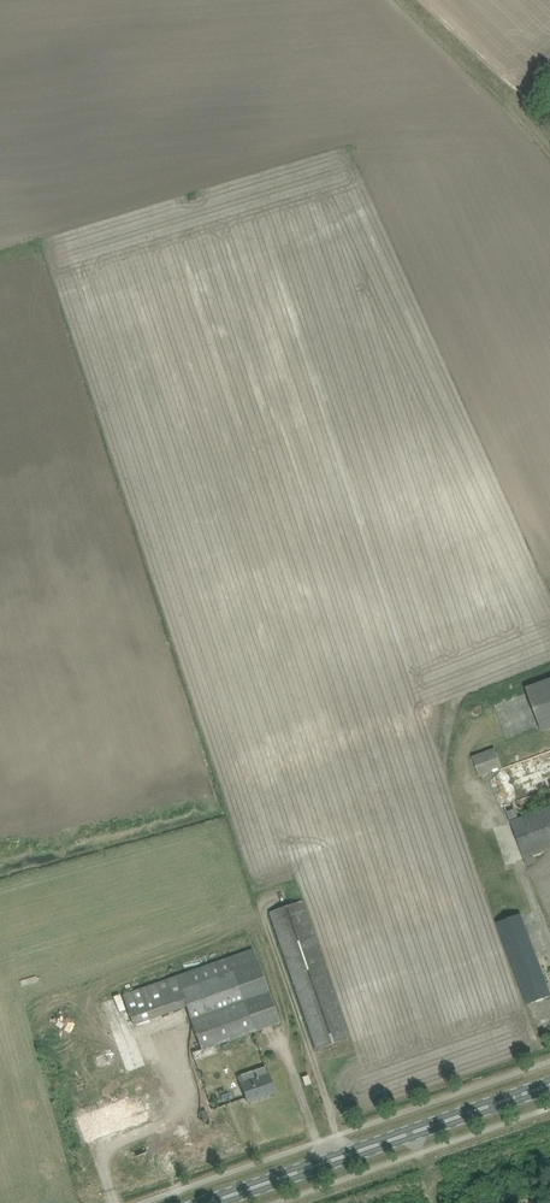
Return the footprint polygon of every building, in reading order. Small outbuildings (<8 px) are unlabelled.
[(527,687),(544,733),(549,730),(549,679),(527,687)] [(480,777),(483,776),(494,772),(502,769),(502,768),(495,748),(472,757),(480,777)] [(518,819),(515,809),(508,811),(528,865),(536,863),(534,854),(549,848),(549,807),(518,819)] [(349,1038),(302,901),(270,912),(317,1049),(349,1038)] [(529,1004),(549,996),(549,991),(521,914),(498,923),(529,1004)] [(123,993),(129,1010),(124,1012),(129,1026),(134,1024),(134,1025),(187,1007),(199,1042),(190,1045),(193,1053),(202,1050),(254,1031),(280,1022),(254,947),(123,993)] [(229,1043),(222,1046),(224,1051),(231,1048),(229,1043)] [(269,1075),(267,1076),(264,1067),(240,1076),(243,1084),(241,1084),(248,1102),(275,1093),(269,1075)] [(308,1075),(302,1077),(305,1086),(311,1084),(308,1075)] [(230,1092),(220,1095),(223,1102),(232,1099),(230,1092)] [(102,1129),(104,1135),(153,1120),(146,1100),(130,1105),(128,1098),(88,1111),(94,1131),(102,1129)]
